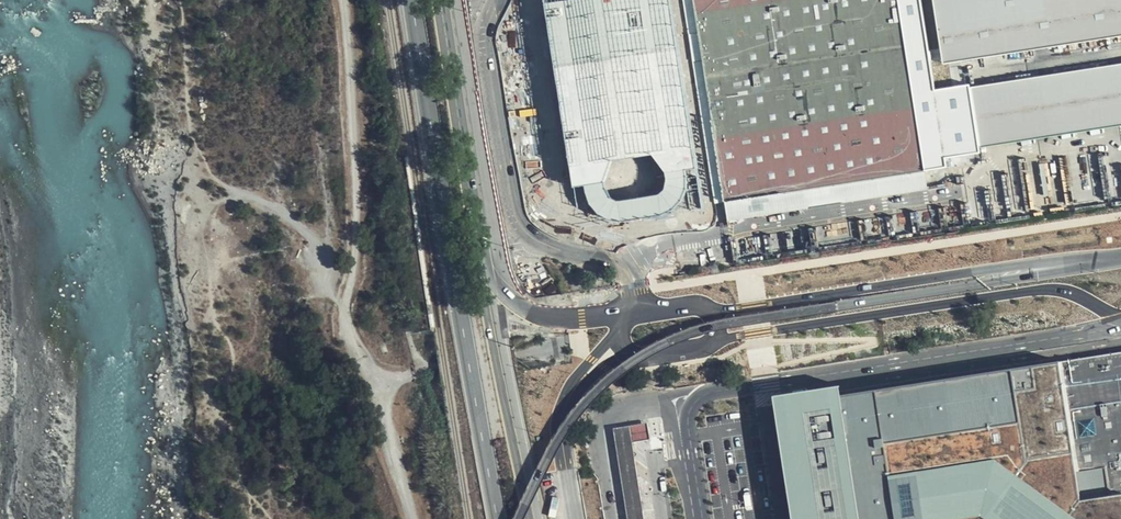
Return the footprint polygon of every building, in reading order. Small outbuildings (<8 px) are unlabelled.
[(736,220),(935,190),(945,169),(918,0),(700,0),(736,220)] [(942,63),(1120,34),(1120,0),(932,0),(942,63)] [(951,86),(960,147),(1120,123),(1120,60),(951,86)] [(1089,132),(1083,137),(1073,138),(1074,147),(1062,148),(1052,156),(1059,165),(1050,171),(1062,170),(1062,176),(1054,182),(1060,182),(1068,192),(1074,192),(1075,201),(1091,200),(1093,203),(1120,201),(1120,130),(1089,132)] [(833,394),(852,518),(1120,518),(1120,350),(833,394)] [(766,404),(784,518),(852,518),(833,394),(766,404)]
